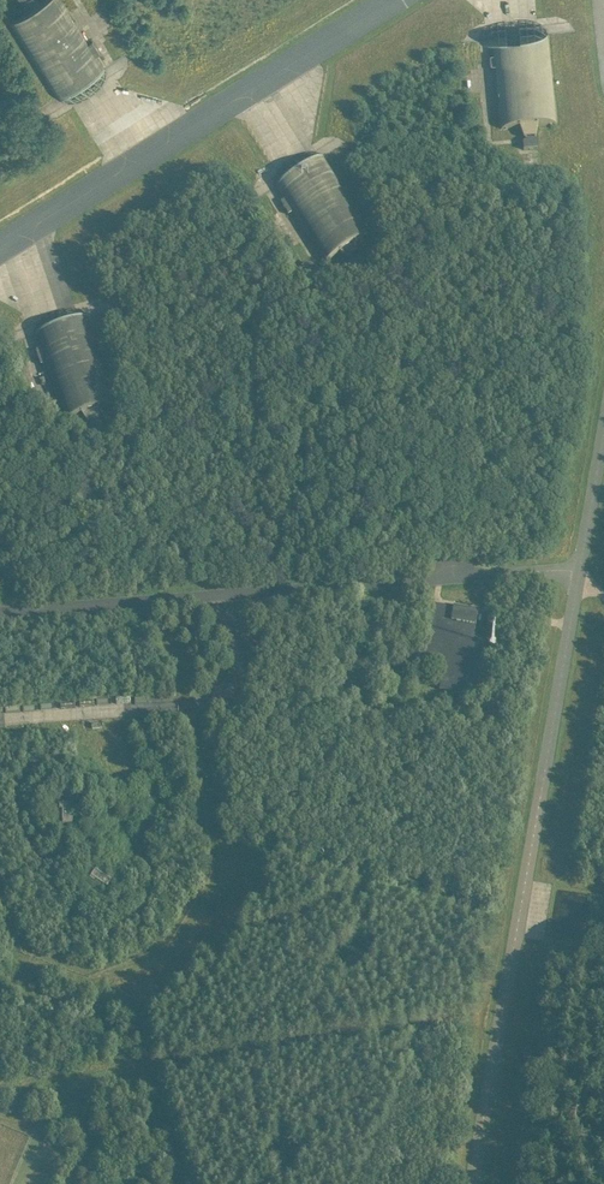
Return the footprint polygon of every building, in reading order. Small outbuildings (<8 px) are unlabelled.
[(10,22),(58,99),(105,69),(97,56),(100,53),(92,41),(89,43),(62,0),(45,0),(41,2),(39,0),(20,0),(24,6),(25,12),(10,22)] [(548,33),(492,39),(494,55),(489,55),(491,70),(495,69),(501,129),(502,129),(519,127),(522,134),(524,150),(538,148),(537,132),(538,126),(557,124),(548,33)] [(355,243),(371,233),(323,156),(276,186),(284,199),(280,202),(288,214),(292,212),(324,263),(339,253),(344,257),(353,271),(365,263),(357,249),(355,243)] [(301,267),(305,274),(312,270),(308,263),(301,267)] [(81,414),(85,419),(90,435),(104,430),(99,415),(99,408),(117,402),(88,316),(35,334),(40,349),(36,350),(41,364),(45,363),(64,420),(81,414)] [(432,604),(422,661),(444,664),(439,690),(477,696),(487,640),(474,637),(478,612),(432,604)] [(255,695),(247,688),(242,694),(250,701),(255,695)] [(238,699),(233,704),(242,712),(247,706),(238,699)] [(103,729),(102,719),(83,721),(84,731),(103,729)] [(43,734),(42,724),(23,725),(24,735),(43,734)] [(70,817),(70,814),(70,803),(60,803),(60,808),(62,808),(63,823),(73,822),(73,817),(70,817)] [(113,878),(109,875),(107,877),(96,869),(90,878),(94,881),(96,879),(107,887),(113,878)]
